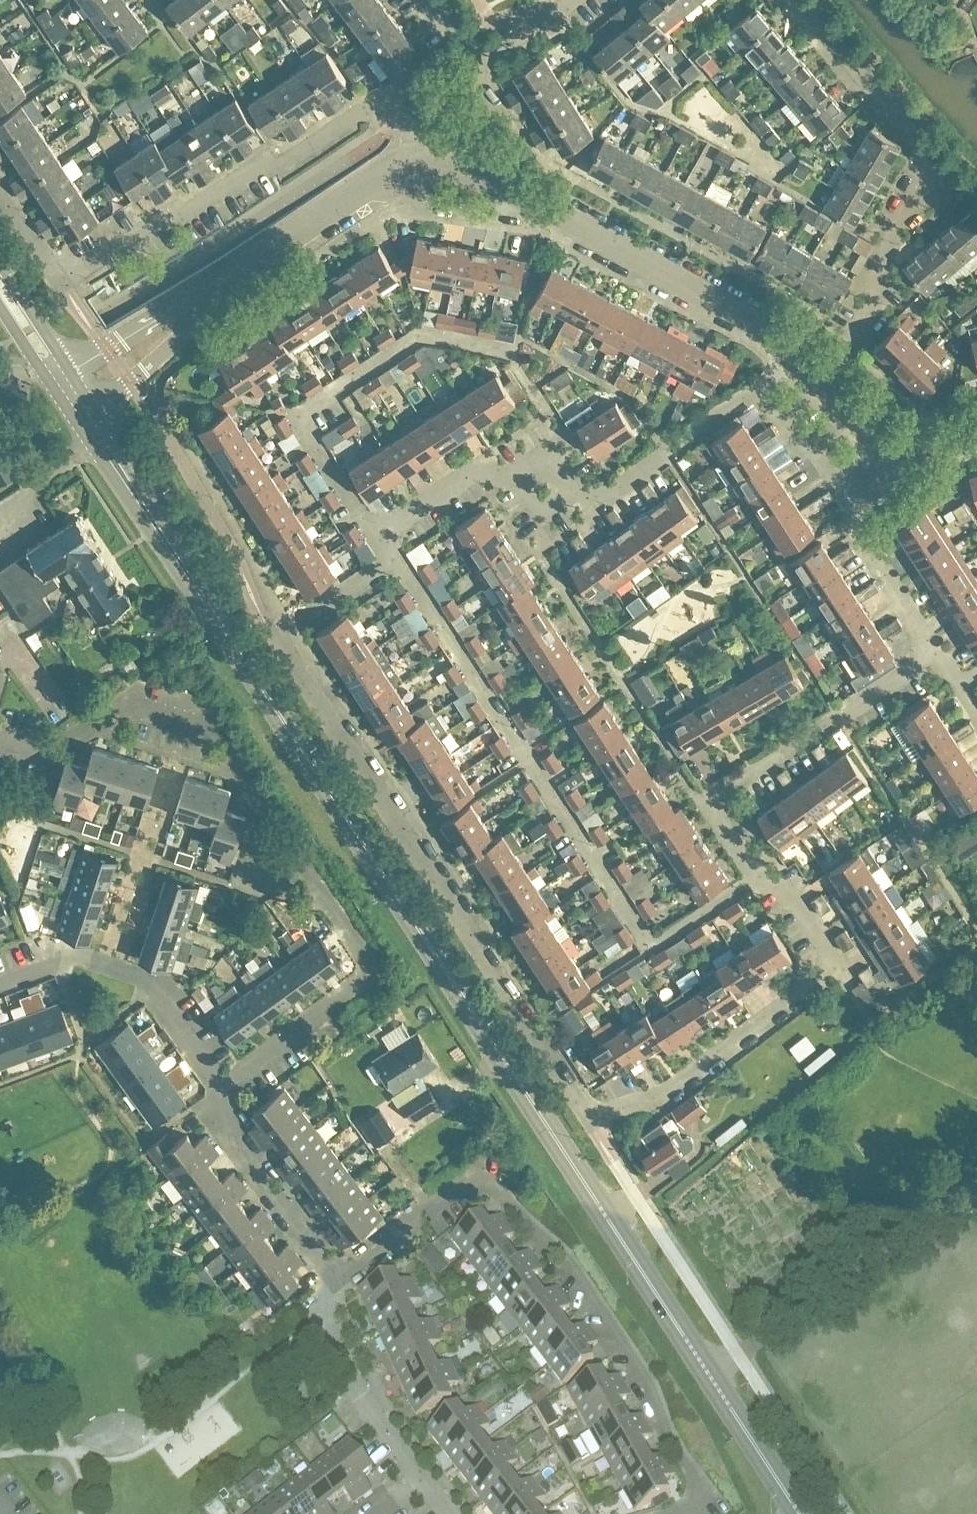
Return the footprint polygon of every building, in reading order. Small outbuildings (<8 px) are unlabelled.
[(110,0),(82,0),(92,13),(110,0)] [(134,10),(126,0),(110,0),(92,13),(106,31),(134,10)] [(194,0),(172,0),(168,4),(189,31),(207,17),(194,0)] [(223,0),(194,0),(207,17),(225,3),(223,0)] [(282,0),(276,0),(273,3),(280,13),(287,8),(282,0)] [(305,0),(298,0),(293,4),(298,11),(308,3),(305,0)] [(373,0),(336,0),(350,18),(373,0)] [(391,15),(380,0),(373,0),(350,18),(364,36),(391,15)] [(670,0),(643,0),(641,2),(647,9),(663,28),(665,27),(681,13),(670,0)] [(681,13),(697,0),(670,0),(681,13)] [(933,8),(940,13),(947,3),(942,0),(939,0),(933,8)] [(619,9),(626,18),(634,12),(626,3),(619,9)] [(745,47),(771,25),(756,7),(730,29),(745,47)] [(37,15),(41,22),(52,15),(47,8),(37,15)] [(611,15),(619,24),(626,18),(619,9),(611,15)] [(663,28),(647,9),(630,23),(652,50),(671,34),(665,27),(663,28)] [(120,50),(148,29),(134,10),(106,31),(120,50)] [(57,22),(52,15),(41,22),(46,29),(57,22)] [(378,54),(405,33),(391,15),(364,36),(378,54)] [(292,16),(281,23),(287,32),(298,26),(292,16)] [(319,31),(324,38),(334,30),(329,23),(319,31)] [(652,50),(630,23),(612,37),(634,64),(652,50)] [(253,25),(246,30),(254,41),(261,35),(253,25)] [(760,64),(786,42),(771,25),(745,47),(760,64)] [(248,46),(254,41),(246,30),(240,36),(248,46)] [(339,36),(334,30),(324,38),(329,44),(339,36)] [(583,38),(591,47),(598,41),(591,32),(583,38)] [(392,73),(419,52),(405,33),(378,54),(392,73)] [(634,64),(612,37),(594,52),(616,79),(634,64)] [(310,40),(295,50),(301,60),(316,50),(310,40)] [(775,82),(801,59),(786,42),(760,64),(775,82)] [(217,53),(209,43),(202,49),(210,59),(217,53)] [(62,53),(67,60),(78,53),(73,46),(62,53)] [(711,55),(706,49),(696,58),(701,64),(711,55)] [(17,72),(27,86),(58,63),(49,50),(17,72)] [(346,80),(327,51),(307,64),(326,93),(346,80)] [(13,72),(1,53),(0,53),(0,81),(13,72)] [(82,60),(78,53),(67,60),(72,67),(82,60)] [(527,93),(557,75),(544,54),(515,73),(527,93)] [(789,99),(816,77),(801,59),(775,82),(789,99)] [(345,68),(350,75),(360,67),(356,60),(345,68)] [(326,93),(307,64),(288,77),(308,106),(326,93)] [(365,74),(360,67),(350,75),(354,81),(365,74)] [(687,84),(698,76),(692,67),(680,75),(687,84)] [(26,91),(13,72),(0,81),(0,109),(26,91)] [(539,112),(569,94),(557,75),(527,93),(539,112)] [(308,106),(288,77),(269,90),(289,118),(308,106)] [(804,116),(830,94),(816,77),(789,99),(804,116)] [(721,87),(726,93),(736,85),(730,78),(721,87)] [(167,83),(151,94),(159,105),(174,95),(167,83)] [(741,91),(736,85),(726,93),(732,99),(741,91)] [(507,94),(512,102),(522,96),(517,88),(507,94)] [(289,118),(269,90),(250,103),(269,132),(289,118)] [(330,98),(336,108),(344,103),(338,93),(330,98)] [(551,132),(581,113),(569,94),(539,112),(551,132)] [(819,134),(846,112),(830,94),(804,116),(819,134)] [(512,102),(517,111),(527,104),(522,96),(512,102)] [(125,97),(113,106),(120,115),(132,107),(125,97)] [(256,126),(236,97),(217,110),(236,139),(256,126)] [(322,103),(329,113),(336,108),(330,98),(322,103)] [(35,123),(22,104),(0,119),(0,133),(7,143),(35,123)] [(236,139),(217,110),(198,123),(217,152),(236,139)] [(630,123),(638,127),(644,116),(637,112),(630,123)] [(564,152),(593,133),(581,113),(551,132),(564,152)] [(750,121),(756,128),(766,119),(760,113),(750,121)] [(651,120),(644,116),(638,127),(645,131),(651,120)] [(292,123),(299,133),(306,128),(300,118),(292,123)] [(771,126),(766,119),(756,128),(761,134),(771,126)] [(19,161),(48,142),(35,123),(7,143),(19,161)] [(217,152),(198,123),(179,136),(198,164),(217,152)] [(284,129),(291,139),(299,133),(292,123),(284,129)] [(842,124),(835,129),(844,139),(850,133),(842,124)] [(675,137),(682,141),(689,130),(681,126),(675,137)] [(531,133),(536,141),(546,135),(541,127),(531,133)] [(889,166),(901,145),(871,128),(859,148),(889,166)] [(837,144),(844,139),(835,129),(829,135),(837,144)] [(696,134),(689,130),(682,141),(690,145),(696,134)] [(536,141),(541,149),(551,143),(546,135),(536,141)] [(198,164),(179,136),(161,148),(160,148),(174,169),(173,170),(178,178),(198,164)] [(609,179),(626,148),(605,137),(589,167),(609,179)] [(239,144),(246,154),(254,149),(247,139),(239,144)] [(174,169),(160,148),(161,148),(155,140),(135,153),(155,182),(173,170),(174,169)] [(32,180),(61,161),(48,142),(19,161),(32,180)] [(95,142),(67,159),(74,170),(102,154),(95,142)] [(231,149),(238,159),(246,154),(239,144),(231,149)] [(629,190),(646,159),(626,148),(609,179),(629,190)] [(715,159),(722,163),(728,152),(721,148),(715,159)] [(786,163),(796,155),(790,148),(780,156),(786,163)] [(877,185),(889,166),(859,148),(848,168),(877,185)] [(736,156),(728,152),(722,163),(730,167),(736,156)] [(155,182),(135,153),(116,166),(135,195),(155,182)] [(802,157),(798,165),(809,171),(813,164),(802,157)] [(649,201),(666,170),(646,159),(629,190),(649,201)] [(45,199),(73,180),(61,161),(32,180),(45,199)] [(201,169),(208,179),(216,174),(209,164),(201,169)] [(804,178),(809,171),(798,165),(793,172),(804,178)] [(866,205),(877,185),(848,168),(836,187),(866,205)] [(193,175),(200,185),(208,179),(201,169),(193,175)] [(669,212),(686,182),(666,170),(649,201),(669,212)] [(12,183),(17,190),(27,184),(22,176),(12,183)] [(752,187),(759,191),(766,180),(759,176),(752,187)] [(118,178),(101,190),(107,199),(124,188),(118,178)] [(57,218),(86,199),(73,180),(45,199),(57,218)] [(773,185),(766,180),(759,191),(767,196),(773,185)] [(158,187),(165,197),(173,191),(166,181),(158,187)] [(689,223),(706,193),(686,182),(669,212),(689,223)] [(17,190),(22,198),(32,192),(27,184),(17,190)] [(150,192),(157,202),(165,197),(158,187),(150,192)] [(854,225),(866,205),(836,187),(824,207),(854,225)] [(709,234),(726,204),(706,193),(689,223),(709,234)] [(70,238),(99,219),(86,199),(57,218),(70,238)] [(746,215),(726,204),(709,234),(729,245),(746,215)] [(799,215),(806,219),(813,208),(805,204),(799,215)] [(975,205),(957,221),(976,245),(976,208),(975,205)] [(820,212),(813,208),(806,219),(813,223),(820,212)] [(133,226),(135,213),(118,211),(116,223),(133,226)] [(37,220),(42,228),(52,222),(47,214),(37,220)] [(749,256),(766,226),(746,215),(729,245),(749,256)] [(957,221),(939,236),(962,262),(976,249),(976,245),(957,221)] [(42,228),(48,236),(57,230),(52,222),(42,228)] [(838,238),(845,242),(852,231),(844,227),(838,238)] [(775,272),(793,242),(772,230),(755,259),(775,272)] [(859,236),(852,231),(845,242),(852,247),(859,236)] [(430,287),(440,241),(418,236),(414,254),(399,261),(404,267),(411,267),(411,270),(415,271),(412,283),(430,287)] [(962,262),(939,236),(922,250),(944,277),(962,262)] [(454,279),(461,245),(440,241),(430,287),(451,291),(454,279)] [(795,283),(812,253),(793,242),(775,272),(795,283)] [(475,284),(482,250),(461,245),(454,279),(475,284)] [(406,270),(404,267),(399,261),(391,265),(379,246),(360,259),(379,288),(406,270)] [(496,288),(504,254),(482,250),(475,284),(496,288)] [(944,277),(922,250),(904,266),(926,292),(944,277)] [(814,295),(832,265),(812,253),(795,283),(814,295)] [(519,293),(526,259),(504,254),(496,288),(519,293)] [(379,288),(360,259),(342,271),(361,300),(362,299),(379,288)] [(539,265),(535,285),(541,289),(551,270),(539,265)] [(834,307),(852,277),(832,265),(814,295),(834,307)] [(524,266),(520,288),(526,290),(531,268),(524,266)] [(556,309),(572,278),(552,267),(551,270),(541,289),(536,298),(537,298),(531,309),(539,313),(545,303),(556,309)] [(366,306),(362,299),(361,300),(342,271),(324,283),(343,312),(347,319),(366,306)] [(566,335),(591,288),(572,278),(556,309),(567,315),(559,331),(566,335)] [(325,323),(343,312),(324,283),(306,294),(325,323)] [(594,329),(611,298),(591,288),(566,335),(574,339),(583,323),(594,329)] [(964,300),(970,307),(976,301),(976,296),(974,292),(964,300)] [(325,323),(306,294),(288,306),(307,335),(325,323)] [(608,350),(630,308),(611,298),(594,329),(606,335),(600,346),(608,350)] [(916,298),(904,308),(916,322),(928,311),(916,298)] [(960,315),(970,307),(964,300),(955,308),(960,315)] [(307,335),(288,306),(269,319),(274,327),(275,326),(289,347),(290,346),(307,335)] [(632,349),(649,318),(630,308),(608,350),(615,354),(621,343),(632,349)] [(436,324),(444,326),(447,313),(426,309),(423,321),(436,324)] [(903,310),(896,317),(901,322),(908,315),(903,310)] [(456,315),(447,313),(444,326),(454,328),(456,315)] [(901,322),(899,324),(899,323),(871,352),(888,368),(915,339),(906,330),(914,321),(908,315),(901,322)] [(498,324),(495,336),(514,340),(518,322),(499,317),(498,324)] [(646,370),(668,328),(649,318),(632,349),(644,355),(638,366),(646,370)] [(487,335),(489,322),(481,320),(478,333),(487,335)] [(498,324),(489,322),(487,335),(495,336),(498,324)] [(290,346),(289,347),(275,326),(274,327),(257,338),(276,367),(280,373),(299,361),(295,354),(290,346)] [(389,327),(382,332),(389,342),(396,338),(389,327)] [(671,369),(687,339),(668,328),(646,370),(653,374),(659,363),(671,369)] [(382,347),(389,342),(382,332),(375,336),(382,347)] [(276,367),(257,338),(239,350),(266,390),(273,385),(266,373),(276,367)] [(684,390),(706,349),(687,339),(671,369),(682,375),(673,392),(681,396),(684,390)] [(903,382),(939,345),(933,339),(925,348),(915,339),(888,368),(903,382)] [(710,390),(719,373),(729,379),(739,360),(708,344),(706,349),(684,390),(681,396),(689,400),(698,383),(710,390)] [(439,365),(426,345),(408,356),(415,367),(421,376),(439,365)] [(462,360),(455,350),(454,349),(426,345),(439,365),(443,372),(462,360)] [(920,398),(947,369),(937,360),(946,351),(939,345),(903,382),(920,398)] [(266,390),(239,350),(220,362),(225,371),(218,375),(227,390),(224,392),(232,402),(242,396),(239,391),(249,384),(257,396),(266,390)] [(353,351),(346,355),(353,366),(360,361),(353,351)] [(583,351),(578,361),(589,367),(594,357),(583,351)] [(329,353),(322,357),(329,368),(336,364),(329,353)] [(345,371),(353,366),(346,355),(338,360),(345,371)] [(415,367),(408,356),(401,361),(408,372),(415,367)] [(600,365),(596,373),(603,377),(607,369),(600,365)] [(567,368),(560,373),(567,383),(573,378),(567,368)] [(504,383),(497,372),(478,385),(497,414),(516,401),(526,394),(514,376),(504,383)] [(619,373),(614,383),(633,393),(638,384),(619,373)] [(317,374),(309,379),(316,390),(324,385),(317,374)] [(379,375),(372,380),(379,391),(386,386),(379,375)] [(309,394),(316,390),(309,379),(302,384),(309,394)] [(371,395),(379,391),(372,380),(364,385),(371,395)] [(497,414),(478,385),(460,396),(479,426),(497,414)] [(460,396),(456,391),(438,402),(442,408),(461,437),(479,426),(460,396)] [(240,414),(232,402),(224,392),(214,399),(223,413),(200,428),(212,447),(242,428),(234,417),(240,414)] [(286,406),(279,396),(272,400),(279,411),(286,406)] [(620,406),(617,401),(605,408),(598,398),(591,403),(616,442),(636,430),(632,425),(620,406)] [(640,419),(628,400),(620,406),(632,425),(640,419)] [(616,442),(591,403),(583,407),(590,418),(579,425),(578,426),(597,455),(616,442)] [(461,437),(442,408),(424,420),(443,449),(461,437)] [(354,415),(346,420),(353,431),(360,426),(354,415)] [(424,420),(420,415),(402,427),(405,432),(424,461),(443,449),(424,420)] [(273,423),(278,430),(289,423),(284,416),(273,423)] [(564,434),(578,428),(572,416),(559,422),(564,434)] [(346,436),(353,431),(346,420),(339,425),(346,436)] [(755,440),(753,436),(743,421),(708,444),(720,463),(755,440)] [(293,430),(289,423),(278,430),(283,437),(293,430)] [(767,438),(777,432),(772,424),(762,430),(767,438)] [(224,465),(261,441),(256,434),(249,439),(242,428),(212,447),(224,465)] [(767,438),(762,430),(753,436),(755,440),(720,463),(732,481),(767,458),(758,444),(767,438)] [(424,461),(405,432),(387,444),(406,473),(424,461)] [(284,455),(299,446),(292,435),(277,444),(284,455)] [(236,483),(265,464),(258,453),(265,449),(261,441),(224,465),(236,483)] [(406,473),(387,444),(376,451),(372,444),(365,448),(388,485),(406,473)] [(388,485),(365,448),(358,453),(362,460),(350,468),(369,497),(388,485)] [(297,459),(302,466),(312,459),(308,452),(297,459)] [(779,476),(776,472),(767,458),(732,481),(744,499),(750,495),(779,476)] [(317,466),(312,459),(302,466),(306,473),(317,466)] [(800,468),(798,464),(795,460),(786,466),(791,474),(800,468)] [(248,502),(284,477),(279,470),(272,475),(265,464),(236,483),(248,502)] [(782,480),(791,474),(786,466),(776,472),(779,476),(750,495),(762,513),(791,494),(782,480)] [(957,487),(953,473),(943,476),(948,490),(957,487)] [(260,520),(289,500),(281,489),(289,484),(284,477),(248,502),(260,520)] [(656,490),(649,481),(641,487),(648,496),(656,490)] [(683,484),(662,499),(658,502),(679,530),(697,517),(696,515),(702,511),(683,484)] [(321,495),(325,502),(336,495),(331,488),(321,495)] [(658,502),(662,499),(656,490),(648,496),(655,505),(641,515),(666,550),(684,537),(679,530),(658,502)] [(821,500),(831,494),(829,490),(809,502),(815,510),(824,504),(821,500)] [(803,512),(800,508),(791,494),(762,513),(773,531),(803,512)] [(341,503),(336,495),(325,502),(330,510),(341,503)] [(271,538),(306,515),(302,508),(296,512),(289,500),(260,520),(271,538)] [(952,508),(957,516),(968,509),(963,501),(952,508)] [(805,516),(815,510),(809,502),(800,508),(803,512),(773,531),(767,535),(780,554),(815,531),(805,516)] [(719,504),(710,511),(714,517),(724,511),(719,504)] [(724,511),(714,517),(721,528),(741,515),(734,504),(724,511)] [(909,547),(942,526),(930,506),(896,528),(909,547)] [(469,545),(499,526),(486,507),(457,526),(452,530),(457,538),(463,535),(469,545)] [(613,521),(621,516),(614,507),(606,512),(613,521)] [(973,516),(968,509),(957,516),(962,523),(973,516)] [(49,564),(93,536),(79,514),(35,543),(49,564)] [(283,556),(312,537),(306,528),(312,524),(306,515),(271,538),(283,556)] [(641,515),(627,525),(623,528),(649,563),(666,550),(641,515)] [(623,528),(627,525),(621,516),(613,521),(620,530),(606,540),(632,576),(649,563),(623,528)] [(454,521),(444,527),(448,533),(452,530),(457,526),(454,521)] [(344,531),(349,539),(360,532),(355,524),(344,531)] [(510,544),(499,526),(469,545),(461,551),(473,569),(475,568),(481,563),(510,544)] [(920,565),(954,544),(942,526),(909,547),(920,565)] [(364,539),(360,532),(349,539),(354,546),(364,539)] [(586,541),(579,532),(571,538),(578,547),(586,541)] [(73,578),(104,558),(97,548),(99,546),(93,536),(49,564),(51,568),(63,561),(73,578)] [(295,574),(330,551),(324,542),(318,546),(312,537),(283,556),(295,574)] [(965,545),(961,539),(954,544),(920,565),(932,583),(966,562),(958,550),(965,545)] [(606,540),(592,550),(589,553),(614,588),(632,576),(606,540)] [(592,550),(586,541),(578,547),(585,556),(570,566),(574,572),(590,594),(596,602),(614,588),(589,553),(592,550)] [(834,560),(831,556),(822,541),(786,564),(799,583),(834,560)] [(49,564),(35,543),(28,547),(29,549),(0,568),(0,579),(30,625),(54,609),(41,589),(58,578),(51,568),(49,564)] [(493,581),(522,562),(510,544),(481,563),(493,581)] [(846,558),(855,552),(850,544),(841,550),(846,558)] [(846,558),(841,550),(831,556),(834,560),(799,583),(810,602),(817,598),(846,578),(837,564),(846,558)] [(336,574),(328,562),(335,558),(330,551),(295,574),(307,593),(336,574)] [(119,578),(109,562),(107,563),(104,558),(73,578),(83,593),(79,595),(83,601),(119,578)] [(418,568),(423,575),(434,568),(429,561),(418,568)] [(535,581),(522,562),(493,581),(504,598),(505,599),(529,584),(529,585),(535,581)] [(976,580),(976,573),(974,575),(966,562),(932,583),(944,602),(976,580)] [(439,575),(434,568),(423,575),(428,582),(439,575)] [(574,572),(569,576),(585,597),(590,594),(574,572)] [(101,620),(133,599),(119,578),(83,601),(90,612),(94,609),(101,620)] [(858,597),(855,593),(846,578),(817,598),(828,616),(858,597)] [(879,588),(874,580),(864,587),(870,595),(879,588)] [(944,602),(956,620),(976,606),(976,580),(944,602)] [(540,602),(529,585),(529,584),(505,599),(504,598),(499,602),(511,621),(540,602)] [(870,595),(864,587),(855,593),(858,597),(828,616),(822,620),(834,638),(869,615),(860,601),(870,595)] [(396,598),(401,605),(411,598),(407,591),(396,598)] [(442,604),(447,611),(458,604),(453,597),(442,604)] [(405,612),(416,605),(411,598),(401,605),(405,612)] [(636,620),(649,610),(643,601),(629,612),(636,620)] [(512,646),(552,620),(540,602),(511,621),(519,632),(508,639),(512,646)] [(462,612),(458,604),(447,611),(451,619),(462,612)] [(405,612),(403,614),(410,624),(423,616),(416,605),(405,612)] [(976,632),(976,606),(956,620),(968,638),(976,632)] [(360,631),(353,621),(360,616),(355,607),(318,631),(331,651),(360,631)] [(881,633),(879,629),(869,615),(834,638),(846,656),(881,633)] [(423,616),(410,624),(417,635),(420,634),(430,627),(423,616)] [(893,631),(903,625),(897,617),(888,623),(893,631)] [(535,657),(564,638),(552,620),(512,646),(516,653),(528,646),(535,657)] [(736,632),(730,622),(720,627),(726,638),(736,632)] [(894,652),(884,637),(893,631),(888,623),(879,629),(881,633),(846,656),(864,684),(897,663),(891,654),(894,652)] [(713,626),(700,634),(704,642),(717,634),(713,626)] [(420,634),(424,641),(435,634),(430,627),(420,634)] [(343,669),(379,644),(374,637),(367,642),(360,631),(331,651),(343,669)] [(804,632),(793,639),(799,647),(810,640),(804,632)] [(968,638),(976,652),(976,632),(968,638)] [(466,640),(470,648),(481,641),(476,633),(466,640)] [(440,641),(435,634),(424,641),(429,648),(440,641)] [(698,635),(680,646),(686,657),(704,646),(698,635)] [(547,675),(576,656),(564,638),(535,657),(542,668),(530,675),(535,683),(547,675)] [(486,648),(481,641),(470,648),(475,655),(486,648)] [(354,687),(391,662),(379,644),(343,669),(354,687)] [(808,679),(795,656),(789,659),(786,653),(774,660),(768,650),(760,654),(784,695),(804,683),(803,682),(808,679)] [(784,695),(760,654),(753,658),(759,669),(748,676),(765,706),(784,695)] [(558,693),(587,674),(576,656),(547,675),(558,693)] [(823,661),(813,668),(817,674),(827,667),(823,661)] [(366,705),(395,686),(403,681),(391,662),(354,687),(366,705)] [(443,670),(448,677),(459,670),(454,663),(443,670)] [(463,677),(459,670),(448,677),(453,684),(463,677)] [(489,677),(494,684),(505,677),(500,670),(489,677)] [(765,706),(748,676),(737,682),(730,671),(723,676),(747,717),(765,706)] [(600,693),(587,674),(558,693),(571,712),(600,693)] [(747,717),(723,676),(704,687),(711,697),(728,727),(747,717)] [(509,684),(505,677),(494,684),(499,691),(509,684)] [(728,727),(711,697),(699,704),(688,684),(680,688),(682,691),(709,738),(728,727)] [(952,692),(947,684),(937,690),(942,698),(952,692)] [(378,723),(407,704),(395,686),(366,705),(378,723)] [(692,748),(709,738),(682,691),(674,695),(678,702),(666,709),(672,720),(661,727),(677,753),(688,746),(690,750),(692,748)] [(903,744),(942,718),(930,699),(929,700),(926,695),(897,713),(900,718),(891,725),(903,744)] [(471,713),(482,706),(477,699),(462,709),(466,716),(471,713)] [(398,737),(398,736),(419,722),(418,721),(435,710),(429,700),(411,711),(407,704),(378,723),(391,742),(398,737)] [(617,719),(605,700),(575,719),(588,738),(617,719)] [(476,720),(487,713),(482,706),(471,713),(476,720)] [(513,713),(518,720),(528,713),(524,706),(513,713)] [(410,754),(438,735),(438,734),(447,729),(435,710),(418,721),(419,722),(398,736),(398,737),(410,754)] [(533,720),(528,713),(518,720),(522,727),(533,720)] [(954,736),(952,732),(942,718),(903,744),(908,751),(918,744),(925,755),(954,736)] [(600,756),(629,737),(617,719),(588,738),(600,756)] [(975,728),(973,724),(970,720),(961,726),(966,734),(975,728)] [(957,740),(966,734),(961,726),(952,732),(954,736),(925,755),(937,773),(966,754),(957,740)] [(421,772),(450,753),(438,735),(410,754),(421,772)] [(490,742),(495,749),(506,742),(501,735),(490,742)] [(611,774),(641,755),(629,737),(600,756),(611,774)] [(510,750),(506,742),(495,749),(500,757),(510,750)] [(826,752),(820,743),(812,748),(819,757),(826,752)] [(84,784),(104,790),(116,753),(94,746),(88,764),(89,765),(83,784),(84,784)] [(542,757),(547,765),(558,758),(553,750),(542,757)] [(833,761),(826,752),(819,757),(825,766),(829,763),(849,792),(868,778),(847,750),(833,761)] [(136,760),(116,753),(104,790),(124,797),(136,760)] [(433,790),(462,771),(450,753),(421,772),(433,790)] [(975,768),(966,754),(937,773),(949,791),(976,773),(976,771),(975,768)] [(623,792),(652,773),(641,755),(611,774),(623,792)] [(78,802),(84,784),(83,784),(89,765),(88,764),(67,758),(52,806),(51,806),(62,809),(61,809),(64,798),(78,802)] [(562,765),(558,758),(547,765),(551,772),(562,765)] [(158,766),(136,760),(124,797),(146,804),(158,766)] [(829,763),(825,766),(812,776),(832,804),(849,792),(829,763)] [(791,777),(785,768),(777,774),(784,783),(791,777)] [(446,809),(475,790),(482,785),(476,777),(469,782),(462,771),(433,790),(446,809)] [(635,810),(664,791),(652,773),(623,792),(635,810)] [(949,791),(961,810),(976,800),(976,773),(949,791)] [(197,820),(208,782),(187,776),(175,813),(197,820)] [(832,804),(812,776),(798,786),(791,777),(784,783),(790,792),(794,789),(815,817),(820,825),(838,812),(832,804)] [(520,787),(524,794),(535,787),(530,780),(520,787)] [(223,807),(224,808),(230,789),(208,782),(197,820),(217,826),(223,807)] [(540,794),(535,787),(524,794),(529,802),(540,794)] [(566,794),(570,801),(581,794),(576,787),(566,794)] [(794,789),(790,792),(777,802),(797,830),(815,817),(794,789)] [(652,825),(676,809),(675,808),(664,791),(635,810),(647,830),(653,826),(652,825)] [(757,803),(750,793),(742,799),(749,809),(757,803)] [(586,801),(581,794),(570,801),(575,808),(586,801)] [(483,821),(477,811),(484,806),(478,797),(442,821),(454,840),(483,821)] [(797,830),(777,802),(758,815),(779,843),(783,849),(801,836),(797,830)] [(664,843),(693,824),(681,805),(675,808),(676,809),(652,825),(653,826),(664,843)] [(217,826),(211,845),(224,849),(221,860),(230,863),(246,814),(224,808),(223,807),(217,826)] [(543,823),(548,831),(559,823),(554,816),(543,823)] [(82,830),(90,833),(94,821),(86,818),(82,830)] [(94,821),(90,833),(99,836),(102,823),(94,821)] [(495,839),(495,838),(483,821),(454,840),(467,859),(475,854),(474,853),(495,839)] [(903,822),(890,830),(895,838),(908,829),(903,822)] [(563,831),(559,823),(548,831),(553,838),(563,831)] [(589,830),(594,837),(605,830),(600,823),(589,830)] [(676,861),(705,842),(693,824),(664,843),(676,861)] [(976,850),(976,828),(975,826),(949,842),(960,860),(976,850)] [(111,839),(119,842),(123,830),(115,827),(111,839)] [(486,871),(515,852),(523,847),(510,828),(503,833),(495,838),(495,839),(474,853),(475,854),(486,871)] [(609,837),(605,830),(594,837),(599,844),(609,837)] [(123,831),(119,842),(131,846),(135,835),(123,831)] [(688,879),(717,860),(705,842),(676,861),(688,879)] [(843,889),(872,870),(880,864),(868,845),(830,870),(842,888),(843,889)] [(110,879),(117,858),(86,848),(82,859),(70,856),(67,865),(110,879)] [(175,860),(183,863),(187,851),(179,848),(175,860)] [(187,851),(183,863),(191,866),(195,853),(187,851)] [(498,889),(527,870),(515,852),(486,871),(498,889)] [(567,859),(571,866),(582,860),(578,852),(567,859)] [(55,854),(53,860),(65,864),(67,858),(55,854)] [(567,859),(554,868),(559,875),(571,866),(567,859)] [(613,866),(618,873),(628,866),(624,859),(613,866)] [(587,867),(582,860),(571,866),(576,874),(587,867)] [(729,879),(717,860),(688,879),(700,898),(729,879)] [(103,899),(110,879),(67,865),(64,875),(76,878),(72,889),(103,899)] [(510,907),(539,888),(532,878),(540,873),(534,865),(527,870),(498,889),(510,907)] [(633,873),(628,866),(618,873),(622,880),(633,873)] [(844,914),(884,888),(872,870),(843,889),(842,888),(832,895),(844,914)] [(195,896),(198,884),(168,874),(161,896),(203,909),(206,900),(195,896)] [(939,877),(932,882),(937,891),(945,886),(939,877)] [(551,907),(550,906),(560,899),(555,891),(545,898),(539,888),(510,907),(521,924),(522,925),(543,912),(543,913),(550,908),(551,907)] [(856,932),(896,906),(884,888),(844,914),(856,932)] [(96,920),(103,899),(72,889),(69,900),(57,897),(54,906),(96,920)] [(590,896),(595,903),(606,896),(601,889),(590,896)] [(811,899),(816,906),(827,899),(822,892),(811,899)] [(637,902),(641,909),(652,902),(647,895),(637,902)] [(200,919),(203,909),(161,896),(154,916),(185,926),(188,915),(200,919)] [(606,896),(595,903),(578,914),(583,921),(611,903),(606,896)] [(0,898),(0,920),(9,916),(0,898)] [(831,907),(827,899),(816,906),(821,914),(831,907)] [(738,901),(731,906),(738,916),(745,912),(738,901)] [(657,910),(652,902),(641,909),(646,917),(657,910)] [(89,941),(96,920),(54,906),(51,916),(63,919),(59,931),(89,941)] [(731,921),(738,916),(731,906),(724,910),(731,921)] [(868,950),(907,924),(896,906),(856,932),(868,950)] [(522,925),(521,924),(513,930),(525,949),(554,930),(549,921),(555,917),(550,908),(543,913),(543,912),(522,925)] [(190,951),(193,941),(181,937),(185,926),(154,916),(148,937),(190,951)] [(890,961),(919,942),(907,924),(868,950),(880,968),(890,961)] [(614,932),(619,939),(629,932),(625,925),(614,932)] [(702,925),(695,929),(702,940),(709,935),(702,925)] [(835,935),(840,943),(850,936),(846,928),(835,935)] [(288,929),(280,935),(288,946),(296,940),(288,929)] [(694,945),(702,940),(695,929),(687,934),(694,945)] [(792,958),(774,929),(754,942),(773,971),(792,958)] [(537,967),(575,942),(570,934),(561,940),(554,930),(525,949),(537,967)] [(634,939),(629,932),(619,939),(623,946),(634,939)] [(773,971),(754,942),(748,933),(741,937),(747,946),(736,954),(755,983),(773,971)] [(340,963),(321,937),(311,944),(304,934),(296,940),(322,976),(340,963)] [(855,943),(850,936),(840,943),(844,950),(855,943)] [(190,951),(148,937),(141,958),(172,968),(175,958),(186,961),(190,951)] [(322,976),(296,940),(288,946),(295,956),(286,963),(305,989),(322,976)] [(676,941),(666,948),(673,959),(683,952),(676,941)] [(549,985),(578,966),(571,955),(580,949),(575,942),(537,967),(549,985)] [(874,972),(879,979),(879,980),(886,975),(890,981),(899,975),(903,980),(932,961),(919,942),(890,961),(880,968),(874,972)] [(673,959),(666,948),(658,953),(666,964),(673,959)] [(193,952),(190,962),(205,967),(208,956),(193,952)] [(658,968),(666,964),(658,953),(651,958),(658,968)] [(755,983),(736,954),(718,965),(737,994),(738,994),(755,983)] [(287,1001),(261,965),(254,955),(245,962),(249,968),(241,974),(251,988),(270,1014),(287,1001)] [(305,989),(286,963),(276,970),(269,960),(261,965),(287,1001),(305,989)] [(743,1002),(738,994),(737,994),(718,965),(700,977),(724,1014),(743,1002)] [(858,972),(863,979),(874,972),(869,965),(858,972)] [(549,985),(561,1004),(603,977),(598,968),(585,977),(578,966),(549,985)] [(627,968),(620,973),(627,984),(634,979),(627,968)] [(879,979),(874,972),(863,979),(868,986),(879,979)] [(620,988),(627,984),(620,973),(613,978),(620,988)] [(724,1014),(700,977),(682,989),(706,1026),(724,1014)] [(37,983),(27,987),(29,993),(39,990),(37,983)] [(270,1014),(251,988),(242,995),(234,985),(226,991),(252,1027),(270,1014)] [(200,986),(192,991),(199,1001),(207,996),(200,986)] [(706,1026),(682,989),(663,1001),(668,1009),(669,1009),(688,1038),(706,1026)] [(73,1039),(59,1002),(45,1007),(39,990),(29,993),(49,1047),(73,1039)] [(252,1027),(226,991),(218,997),(225,1007),(215,1014),(234,1040),(252,1027)] [(591,992),(584,996),(591,1007),(598,1003),(591,992)] [(49,1047),(29,993),(20,997),(26,1014),(13,1019),(27,1056),(49,1047)] [(583,1012),(591,1007),(584,996),(576,1001),(583,1012)] [(572,1007),(556,1017),(563,1028),(580,1018),(572,1007)] [(669,1009),(668,1009),(652,1020),(651,1021),(665,1042),(664,1042),(669,1050),(688,1038),(669,1009)] [(665,1042),(651,1021),(652,1020),(647,1012),(628,1024),(647,1053),(664,1042),(665,1042)] [(13,1019),(0,1024),(0,1022),(0,1052),(4,1064),(27,1056),(13,1019)] [(647,1053),(628,1024),(618,1031),(610,1019),(602,1024),(629,1065),(647,1053)] [(376,1020),(365,1029),(371,1037),(383,1029),(377,1021),(376,1020)] [(111,1065),(158,1031),(152,1023),(137,1034),(129,1022),(97,1045),(111,1065)] [(629,1065),(602,1024),(591,1031),(599,1043),(591,1049),(610,1078),(629,1065)] [(440,1103),(429,1085),(427,1086),(421,1076),(440,1063),(417,1029),(373,1059),(396,1093),(414,1081),(420,1090),(402,1102),(414,1120),(440,1103)] [(157,1062),(149,1051),(164,1040),(158,1031),(111,1065),(125,1085),(157,1062)] [(140,1104),(186,1070),(180,1062),(165,1073),(157,1062),(125,1085),(140,1104)] [(186,1101),(177,1089),(192,1079),(186,1070),(140,1104),(154,1124),(186,1101)] [(257,1138),(299,1106),(285,1087),(253,1111),(261,1121),(250,1129),(257,1138)] [(694,1092),(671,1109),(684,1126),(707,1109),(694,1092)] [(282,1148),(313,1124),(299,1106),(257,1138),(264,1147),(275,1139),(282,1148)] [(396,1133),(381,1109),(360,1122),(375,1146),(396,1133)] [(641,1132),(642,1133),(643,1132),(650,1143),(642,1148),(643,1151),(642,1155),(645,1160),(650,1161),(655,1169),(694,1144),(694,1140),(691,1137),(687,1135),(683,1137),(678,1129),(671,1133),(671,1132),(668,1134),(660,1120),(661,1119),(660,1118),(641,1132)] [(713,1139),(718,1147),(746,1129),(740,1121),(713,1139)] [(285,1174),(327,1142),(313,1124),(282,1148),(289,1157),(278,1165),(285,1174)] [(171,1176),(213,1143),(206,1134),(195,1143),(187,1133),(175,1142),(168,1133),(149,1147),(171,1176)] [(310,1184),(341,1160),(327,1142),(285,1174),(292,1184),(303,1175),(310,1184)] [(184,1194),(216,1170),(209,1161),(220,1152),(213,1143),(171,1176),(184,1194)] [(312,1211),(355,1178),(341,1160),(310,1184),(316,1193),(305,1201),(312,1211)] [(198,1212),(241,1179),(233,1170),(222,1179),(216,1170),(184,1194),(198,1212)] [(337,1220),(368,1196),(355,1178),(312,1211),(319,1220),(330,1211),(337,1220)] [(212,1230),(243,1206),(236,1197),(248,1189),(241,1179),(198,1212),(212,1230)] [(397,1179),(384,1186),(391,1198),(404,1191),(397,1179)] [(368,1196),(337,1220),(344,1229),(333,1238),(341,1247),(349,1241),(378,1218),(383,1215),(368,1196)] [(226,1248),(268,1216),(261,1207),(250,1215),(243,1206),(212,1230),(226,1248)] [(466,1257),(508,1225),(501,1216),(490,1224),(482,1214),(451,1238),(466,1257)] [(240,1266),(271,1242),(264,1233),(275,1225),(268,1216),(226,1248),(240,1266)] [(378,1218),(349,1241),(352,1245),(382,1223),(378,1218)] [(479,1275),(510,1251),(504,1242),(515,1234),(508,1225),(466,1257),(479,1275)] [(254,1284),(296,1252),(289,1243),(278,1251),(271,1242),(240,1266),(254,1284)] [(493,1293),(535,1261),(528,1252),(517,1260),(510,1251),(479,1275),(493,1293)] [(268,1303),(299,1279),(292,1269),(303,1261),(296,1252),(254,1284),(268,1303)] [(507,1311),(538,1287),(531,1279),(543,1270),(535,1261),(493,1293),(507,1311)] [(369,1312),(417,1289),(412,1279),(400,1285),(394,1274),(359,1290),(369,1312)] [(213,1289),(210,1291),(222,1308),(226,1305),(231,1301),(219,1285),(213,1289)] [(521,1329),(563,1297),(556,1288),(545,1296),(538,1287),(507,1311),(521,1329)] [(414,1316),(409,1306),(422,1300),(417,1289),(369,1312),(378,1333),(414,1316)] [(535,1347),(566,1324),(559,1315),(570,1306),(563,1297),(521,1329),(535,1347)] [(388,1353),(436,1331),(431,1320),(419,1326),(414,1316),(378,1333),(388,1353)] [(438,1317),(431,1320),(436,1331),(443,1328),(438,1317)] [(549,1366),(591,1333),(584,1324),(573,1333),(566,1324),(535,1347),(549,1366)] [(433,1358),(428,1347),(441,1341),(436,1331),(388,1353),(397,1374),(433,1358)] [(563,1384),(594,1360),(587,1351),(598,1342),(591,1333),(549,1366),(563,1384)] [(407,1395),(455,1372),(450,1362),(438,1368),(433,1358),(397,1374),(407,1395)] [(457,1358),(450,1362),(455,1372),(461,1370),(462,1369),(457,1358)] [(461,1370),(455,1372),(460,1383),(465,1380),(461,1370)] [(452,1400),(447,1389),(460,1383),(455,1372),(407,1395),(417,1416),(452,1400)] [(579,1412),(626,1386),(620,1376),(608,1382),(602,1372),(568,1391),(579,1412)] [(625,1412),(619,1403),(631,1396),(626,1386),(579,1412),(590,1432),(625,1412)] [(539,1387),(529,1395),(537,1405),(547,1397),(539,1387)] [(441,1448),(484,1416),(477,1407),(465,1415),(458,1405),(427,1429),(441,1448)] [(490,1411),(484,1416),(490,1424),(496,1419),(490,1411)] [(553,1411),(542,1418),(549,1429),(560,1423),(553,1411)] [(602,1451),(648,1425),(642,1415),(630,1422),(625,1412),(590,1432),(602,1451)] [(455,1466),(486,1442),(480,1433),(491,1425),(490,1424),(484,1416),(441,1448),(455,1466)] [(647,1452),(641,1442),(654,1435),(648,1425),(602,1451),(613,1471),(647,1452)] [(547,1438),(540,1429),(532,1436),(539,1445),(547,1438)] [(373,1471),(349,1440),(331,1455),(363,1497),(372,1490),(364,1479),(373,1471)] [(469,1484),(511,1452),(504,1443),(493,1451),(486,1442),(455,1466),(469,1484)] [(483,1502),(514,1478),(507,1470),(518,1461),(511,1452),(469,1484),(483,1502)] [(624,1491),(670,1465),(665,1455),(652,1462),(647,1452),(613,1471),(624,1491)] [(579,1453),(565,1460),(570,1469),(583,1461),(579,1453)] [(363,1497),(331,1455),(313,1468),(336,1500),(345,1493),(354,1504),(363,1497)] [(670,1493),(664,1482),(676,1475),(670,1465),(624,1491),(636,1512),(670,1493)] [(313,1468),(294,1482),(319,1513),(333,1513),(327,1506),(336,1500),(313,1468)] [(539,1474),(532,1479),(539,1488),(546,1483),(539,1474)] [(539,1488),(532,1479),(521,1487),(514,1478),(483,1502),(492,1513),(505,1513),(539,1488)] [(294,1482),(276,1496),(290,1513),(319,1513),(294,1482)] [(535,1506),(546,1497),(539,1488),(505,1513),(541,1513),(535,1506)] [(225,1492),(219,1497),(224,1503),(230,1498),(225,1492)] [(666,1495),(652,1502),(656,1509),(670,1501),(666,1495)] [(276,1496),(258,1510),(261,1513),(290,1513),(276,1496)]
